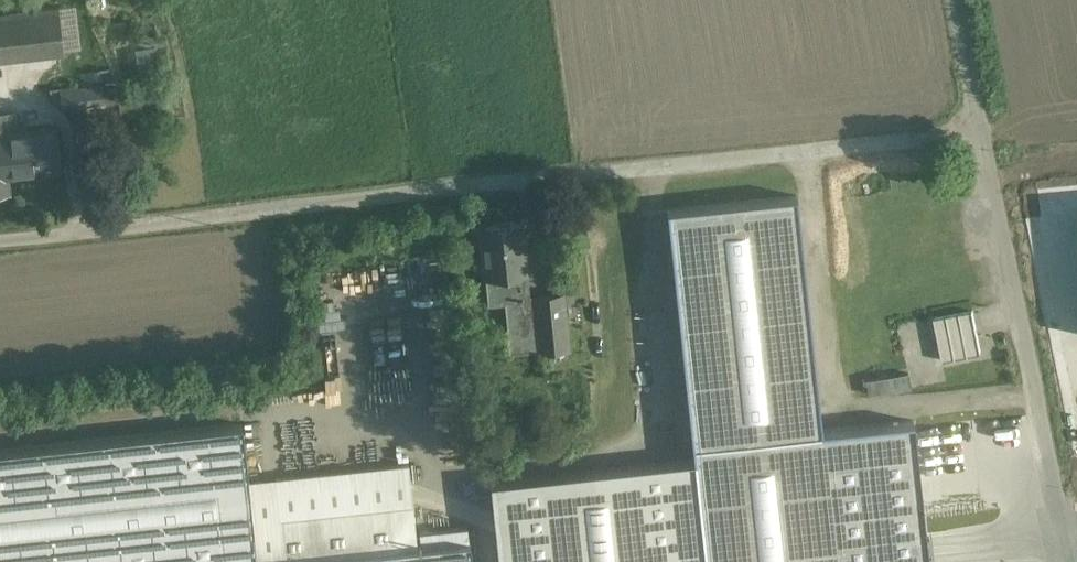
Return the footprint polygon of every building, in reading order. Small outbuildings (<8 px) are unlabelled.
[(58,4),(0,12),(0,60),(64,52),(58,4)] [(113,87),(60,92),(62,108),(114,103),(113,87)] [(3,135),(1,114),(0,114),(0,196),(9,194),(7,175),(3,135)] [(3,135),(7,175),(59,169),(54,129),(3,135)] [(796,196),(667,210),(693,446),(822,432),(796,196)] [(523,223),(481,227),(486,277),(522,273),(528,272),(523,223)] [(522,273),(486,277),(489,305),(505,304),(524,302),(524,299),(522,273)] [(563,295),(536,298),(541,351),(568,348),(563,295)] [(536,298),(524,299),(524,302),(505,304),(510,354),(541,351),(536,298)] [(980,353),(972,311),(935,318),(943,360),(980,353)] [(913,388),(910,373),(867,381),(870,396),(913,388)] [(706,561),(929,561),(914,422),(822,432),(693,446),(695,460),(706,561)] [(0,451),(0,561),(258,561),(249,482),(243,425),(0,451)] [(499,561),(706,561),(695,460),(490,482),(499,561)] [(258,561),(284,561),(418,548),(409,465),(249,482),(258,561)] [(475,484),(464,485),(465,495),(476,493),(475,484)] [(284,561),(472,561),(470,542),(418,548),(284,561)]
